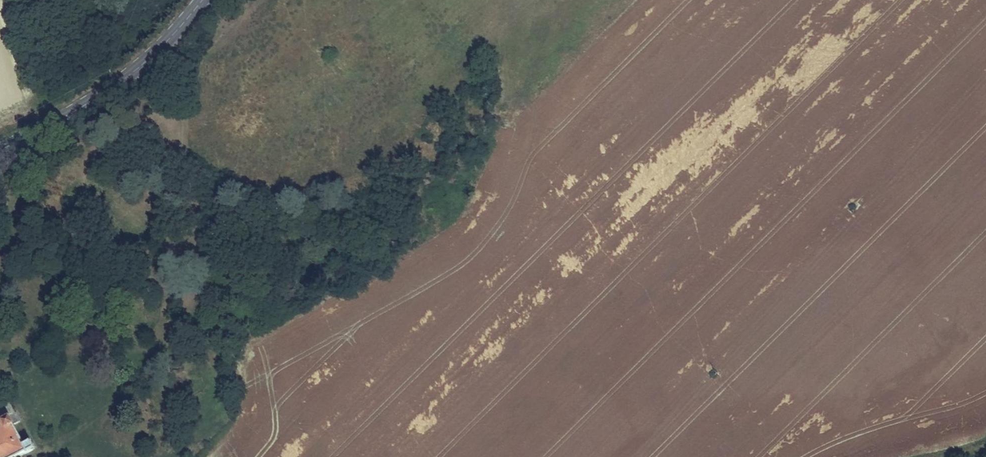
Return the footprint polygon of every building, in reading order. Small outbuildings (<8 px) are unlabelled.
[(35,455),(31,448),(27,451),(16,430),(21,427),(7,401),(0,405),(0,425),(1,424),(5,429),(0,431),(0,456),(32,456),(35,455)]
